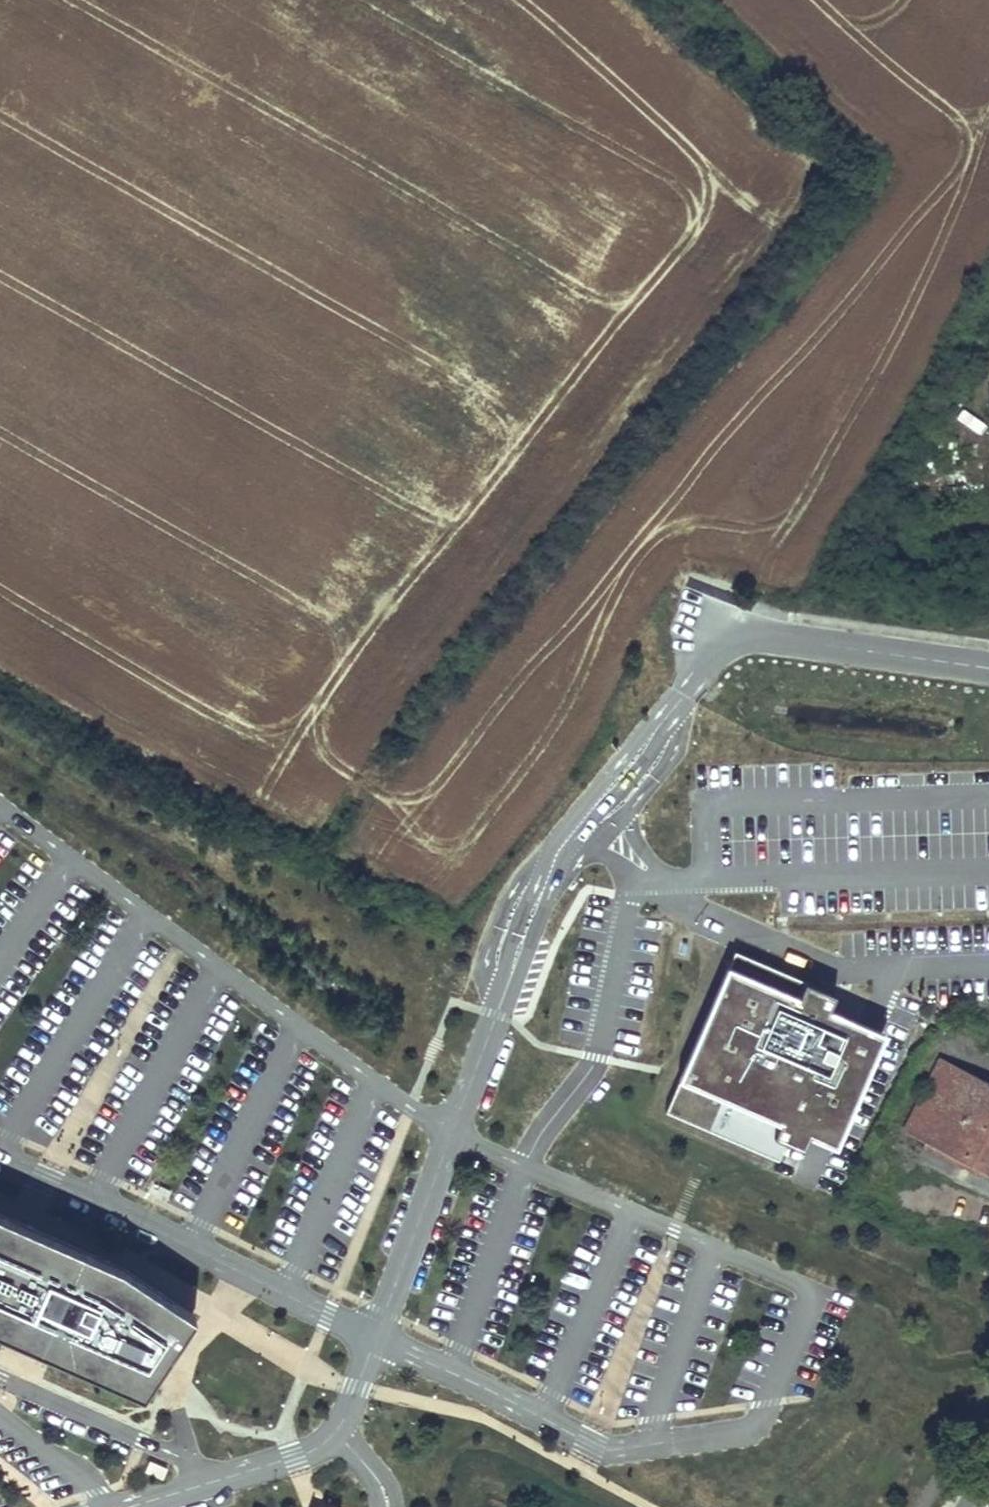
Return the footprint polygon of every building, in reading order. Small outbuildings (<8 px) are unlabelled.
[(734,949),(665,1110),(778,1159),(786,1141),(803,1148),(810,1133),(779,1119),(814,1038),(835,1047),(848,1017),(828,1008),(835,992),(734,949)] [(779,1119),(810,1133),(838,1144),(885,1033),(848,1017),(835,1047),(814,1038),(779,1119)] [(938,1060),(903,1130),(988,1173),(988,1085),(938,1060)] [(0,1211),(0,1330),(16,1337),(132,1387),(185,1307),(121,1265),(25,1222),(0,1211)] [(142,1392),(195,1314),(185,1307),(132,1387),(142,1392)] [(167,1470),(150,1462),(146,1472),(163,1480),(167,1470)]
